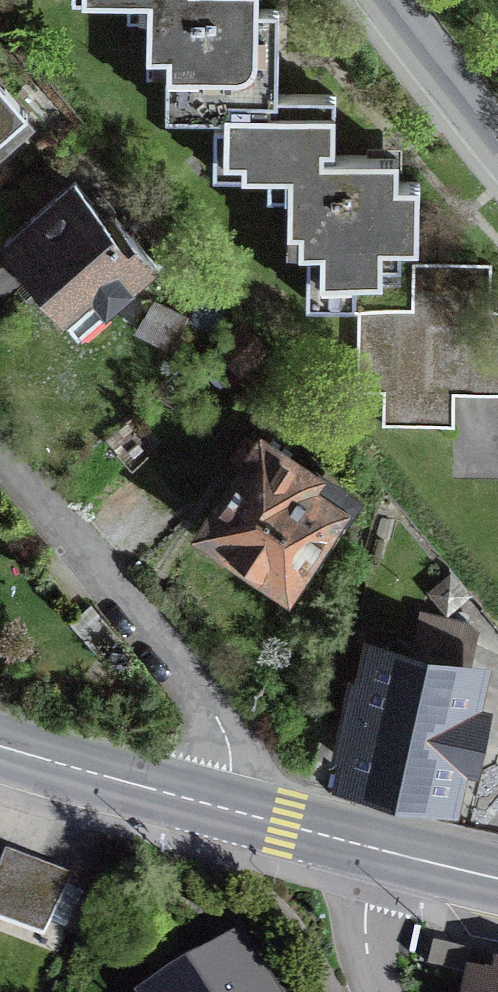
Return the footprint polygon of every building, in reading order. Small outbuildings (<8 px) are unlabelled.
[(207,119),(275,120),(275,91),(275,7),(254,7),(254,0),(62,0),(62,1),(138,1),(138,58),(157,58),(157,119),(207,119)] [(0,80),(0,146),(33,118),(0,80)] [(301,308),(363,308),(422,308),(422,258),(422,193),(394,193),(394,156),(338,156),(338,91),(275,91),(275,120),(207,119),(207,176),(280,176),(279,256),(301,256),(301,308)] [(72,177),(0,239),(0,260),(68,337),(150,266),(72,177)] [(422,258),(422,308),(363,308),(363,384),(385,384),(385,422),(460,422),(460,391),(497,391),(497,304),(495,304),(495,258),(422,258)] [(360,506),(244,440),(183,548),(299,614),(360,506)] [(493,677),(360,643),(324,788),(457,821),(493,677)] [(15,916),(34,872),(4,859),(0,870),(0,910),(15,916)] [(69,886),(34,872),(15,916),(50,930),(69,886)] [(228,938),(138,991),(266,991),(228,938)] [(493,954),(485,991),(497,991),(497,955),(493,954)]
